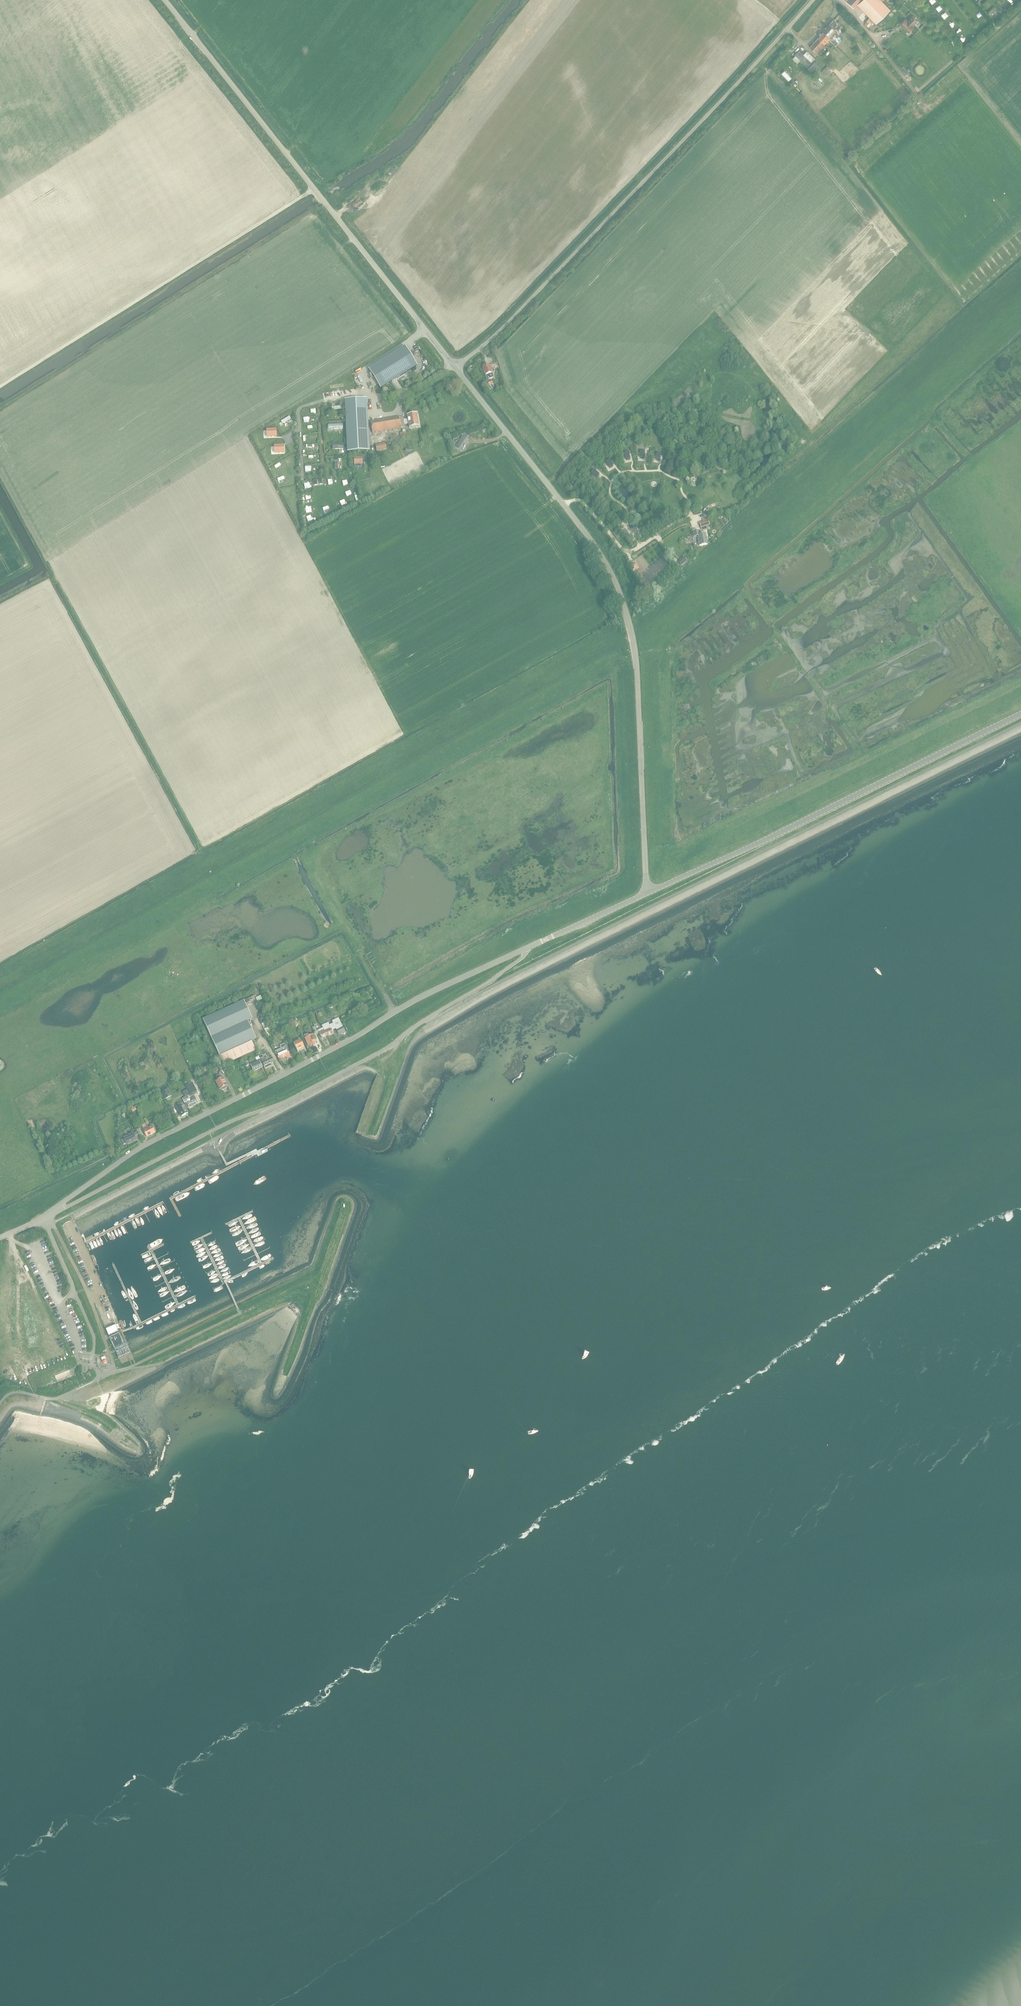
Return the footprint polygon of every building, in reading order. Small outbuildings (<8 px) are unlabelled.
[(876,23),(891,9),(882,0),(862,0),(858,4),(876,23)] [(913,25),(917,20),(913,15),(908,20),(906,18),(900,24),(909,32),(914,27),(913,25)] [(865,23),(869,27),(871,24),(874,21),(870,17),(867,21),(865,23)] [(810,46),(817,52),(831,37),(840,27),(833,20),(825,29),(825,30),(810,46)] [(795,55),(807,66),(811,62),(799,50),(795,55)] [(823,69),(829,76),(832,72),(829,69),(831,68),(828,65),(823,69)] [(369,369),(380,388),(417,366),(405,347),(369,369)] [(491,371),(494,370),(492,364),(489,365),(482,367),(487,380),(493,377),(491,371)] [(344,400),(347,453),(369,452),(366,399),(344,400)] [(409,427),(418,426),(416,414),(407,416),(408,420),(407,420),(407,424),(408,423),(409,427)] [(370,421),(372,433),(405,427),(403,416),(370,421)] [(276,431),(267,429),(264,436),(273,438),(276,431)] [(455,448),(460,452),(469,440),(463,436),(455,448)] [(375,445),(376,451),(386,449),(385,443),(375,445)] [(284,448),(275,446),(273,452),(282,455),(284,448)] [(699,522),(701,528),(708,525),(706,520),(699,522)] [(705,534),(700,535),(699,530),(697,531),(699,546),(707,545),(705,534)] [(203,1019),(224,1065),(256,1050),(252,1041),(256,1039),(248,1021),(252,1019),(244,1000),(203,1019)] [(267,1015),(265,1017),(262,1012),(259,1014),(263,1022),(266,1020),(265,1019),(268,1018),(267,1015)] [(328,1022),(323,1025),(328,1036),(333,1033),(332,1030),(336,1029),(338,1034),(345,1031),(339,1018),(332,1021),(333,1023),(331,1024),(332,1025),(330,1026),(328,1022)] [(261,1023),(266,1034),(271,1032),(266,1021),(261,1023)] [(322,1039),(328,1036),(324,1028),(323,1025),(322,1025),(323,1028),(318,1030),(322,1039)] [(313,1044),(317,1042),(313,1034),(311,1035),(310,1034),(308,1035),(308,1036),(305,1037),(309,1045),(310,1045),(311,1046),(312,1045),(313,1044)] [(294,1043),(298,1051),(304,1047),(301,1039),(294,1043)] [(287,1058),(290,1056),(284,1043),(280,1045),(281,1048),(275,1050),(279,1059),(286,1056),(287,1058)] [(272,1057),(269,1058),(269,1056),(261,1059),(265,1068),(271,1065),(270,1064),(274,1062),(272,1057)] [(253,1070),(262,1066),(259,1059),(253,1062),(252,1060),(249,1061),(253,1070)] [(222,1077),(221,1077),(219,1074),(216,1076),(217,1079),(215,1080),(220,1089),(221,1088),(221,1089),(222,1089),(226,1088),(226,1086),(225,1085),(226,1085),(222,1077)] [(185,1086),(190,1094),(194,1091),(189,1084),(185,1086)] [(161,1092),(164,1099),(170,1095),(167,1089),(161,1092)] [(194,1096),(189,1098),(187,1095),(182,1098),(187,1107),(189,1106),(189,1107),(196,1103),(195,1101),(197,1100),(194,1096)] [(184,1106),(183,1106),(181,1102),(177,1104),(179,1108),(178,1109),(181,1116),(187,1113),(184,1106)] [(147,1125),(146,1126),(143,1122),(140,1123),(142,1127),(141,1128),(146,1136),(154,1132),(151,1125),(148,1127),(147,1125)] [(126,1142),(127,1144),(136,1139),(134,1135),(137,1134),(134,1129),(131,1131),(132,1132),(123,1137),(124,1138),(120,1140),(123,1144),(126,1142)] [(106,1330),(108,1334),(108,1335),(109,1336),(118,1332),(115,1326),(106,1330)] [(115,1350),(124,1346),(119,1334),(109,1338),(115,1350)] [(115,1350),(118,1357),(129,1352),(126,1345),(124,1346),(115,1350)]
